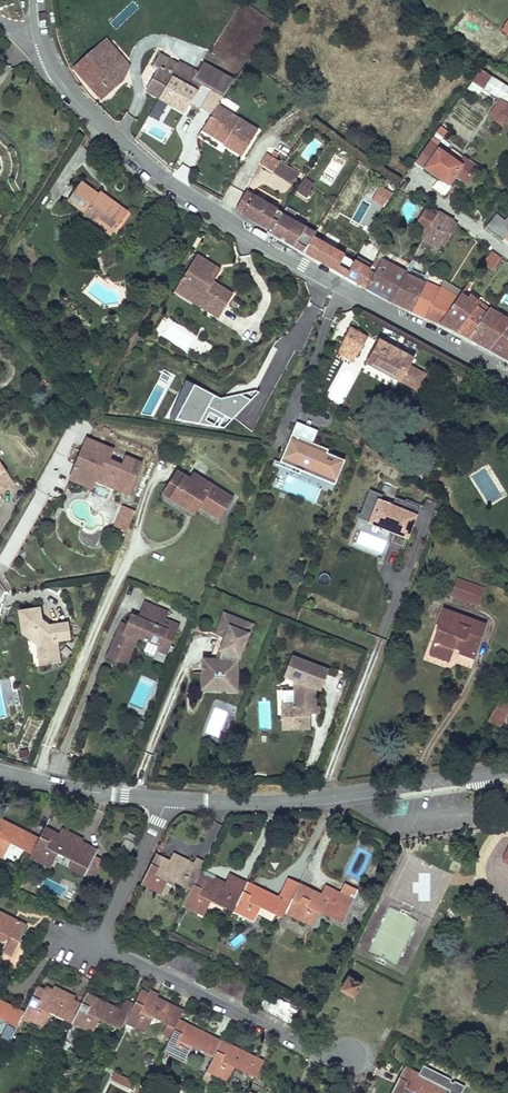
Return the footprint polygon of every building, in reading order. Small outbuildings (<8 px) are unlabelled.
[(208,15),(216,0),(208,0),(202,12),(208,15)] [(106,45),(101,50),(121,74),(116,82),(97,98),(102,103),(120,88),(128,72),(106,45)] [(97,98),(116,82),(121,74),(101,50),(75,72),(97,98)] [(147,91),(160,99),(177,71),(196,83),(200,75),(181,63),(179,66),(162,56),(155,67),(160,70),(147,91)] [(223,100),(234,85),(205,67),(200,75),(196,83),(223,100)] [(491,90),(500,77),(491,70),(481,83),(491,90)] [(177,71),(160,99),(185,114),(193,102),(215,115),(207,127),(228,140),(225,145),(245,157),(259,132),(218,108),(223,100),(196,83),(177,71)] [(507,103),(507,97),(503,94),(490,112),(498,118),(507,103)] [(157,99),(149,115),(159,120),(167,104),(157,99)] [(468,161),(474,152),(447,134),(449,131),(441,125),(438,131),(446,136),(441,143),(433,138),(419,157),(441,170),(452,178),(464,158),(468,161)] [(228,140),(207,127),(204,133),(225,145),(228,140)] [(446,136),(438,131),(433,138),(441,143),(446,136)] [(269,154),(261,167),(273,174),(281,161),(269,154)] [(452,178),(441,170),(434,180),(448,188),(468,161),(464,158),(452,178)] [(292,186),(300,173),(287,165),(281,161),(273,174),(292,186)] [(103,196),(82,181),(69,198),(85,211),(83,213),(96,224),(101,217),(116,229),(123,220),(121,218),(127,210),(111,198),(109,201),(103,196)] [(314,192),(304,185),(299,193),(309,200),(314,192)] [(274,231),(285,215),(246,191),(236,207),(243,211),(242,213),(274,231)] [(429,208),(426,212),(436,218),(438,214),(429,208)] [(313,236),(293,223),(298,215),(289,209),(285,215),(274,231),(273,233),(293,246),(295,244),(304,249),(313,236)] [(121,218),(123,220),(130,212),(127,210),(121,218)] [(427,232),(436,218),(426,212),(418,226),(427,232)] [(427,232),(425,236),(434,243),(437,238),(441,241),(451,221),(440,212),(438,214),(436,218),(427,232)] [(501,240),(503,237),(507,232),(507,221),(506,223),(498,216),(487,228),(501,240)] [(101,217),(96,224),(111,235),(116,229),(101,217)] [(318,226),(311,221),(307,226),(314,231),(318,226)] [(457,226),(451,221),(441,241),(447,245),(457,226)] [(345,256),(348,247),(338,240),(332,247),(345,256)] [(492,253),(483,264),(492,271),(501,260),(492,253)] [(378,270),(384,260),(378,256),(372,266),(378,270)] [(214,262),(204,257),(184,294),(225,316),(237,294),(221,286),(214,283),(219,274),(210,269),(214,262)] [(363,282),(369,285),(392,298),(405,273),(384,260),(378,270),(376,274),(369,271),(363,282)] [(229,270),(214,262),(210,269),(219,274),(214,283),(221,286),(229,270)] [(411,262),(409,266),(423,274),(426,270),(411,262)] [(404,304),(413,309),(423,289),(430,276),(432,273),(426,270),(423,274),(409,266),(405,273),(392,298),(404,304)] [(435,320),(441,322),(460,295),(456,293),(454,296),(440,287),(439,289),(435,286),(438,280),(430,276),(423,289),(413,309),(435,320)] [(123,278),(115,278),(116,299),(124,299),(123,278)] [(456,293),(460,295),(462,292),(463,291),(445,279),(440,287),(454,296),(456,293)] [(454,329),(457,330),(477,303),(462,292),(460,295),(441,322),(454,329)] [(463,333),(468,336),(489,307),(479,300),(477,303),(457,330),(463,333)] [(468,336),(482,343),(501,315),(489,307),(468,336)] [(490,348),(507,324),(507,320),(501,315),(482,343),(487,346),(490,348)] [(490,348),(507,357),(507,324),(490,348)] [(341,340),(358,350),(365,338),(347,328),(341,340)] [(358,350),(341,340),(338,346),(355,356),(358,350)] [(414,359),(378,340),(365,364),(401,383),(414,359)] [(355,356),(338,346),(334,353),(352,362),(355,356)] [(230,437),(251,387),(236,381),(229,398),(184,379),(170,412),(230,437)] [(104,460),(108,452),(95,446),(88,461),(95,464),(98,457),(104,460)] [(136,499),(148,471),(134,464),(130,473),(116,467),(120,457),(108,452),(104,460),(98,457),(95,464),(88,461),(82,475),(92,479),(90,482),(101,487),(116,493),(117,491),(136,499)] [(462,470),(461,461),(454,461),(455,471),(462,470)] [(19,490),(4,467),(0,469),(0,497),(1,496),(4,501),(19,490)] [(92,479),(82,475),(77,485),(98,494),(101,487),(90,482),(92,479)] [(202,515),(223,529),(237,507),(198,482),(194,488),(182,480),(175,491),(182,496),(174,507),(192,519),(197,512),(202,515)] [(134,502),(136,499),(117,491),(116,493),(134,502)] [(167,502),(174,507),(182,496),(175,491),(167,502)] [(419,509),(366,493),(358,520),(411,536),(419,509)] [(121,504),(113,526),(126,531),(135,509),(121,504)] [(197,512),(192,519),(198,522),(202,515),(197,512)] [(484,607),(489,590),(462,581),(456,598),(484,607)] [(176,626),(178,622),(153,612),(147,628),(141,626),(138,636),(135,643),(129,641),(118,669),(137,676),(148,647),(170,655),(168,660),(177,664),(187,638),(174,633),(176,626)] [(458,655),(472,659),(483,625),(442,612),(435,632),(436,633),(428,657),(447,663),(451,648),(460,651),(458,655)] [(54,628),(51,614),(31,619),(36,643),(47,651),(48,656),(58,661),(60,670),(74,667),(70,648),(83,645),(80,628),(59,632),(54,628)] [(260,631),(231,621),(224,641),(227,642),(225,645),(232,648),(228,657),(231,658),(228,667),(217,667),(211,667),(211,686),(222,687),(222,691),(235,691),(235,695),(246,695),(246,667),(245,667),(242,667),(244,663),(246,664),(247,664),(260,631)] [(190,631),(176,626),(174,633),(187,638),(190,631)] [(135,643),(138,636),(132,633),(129,641),(135,643)] [(228,657),(232,648),(225,645),(217,667),(228,667),(231,658),(228,657)] [(58,661),(48,656),(51,672),(60,670),(58,661)] [(333,674),(296,661),(291,675),(301,679),(300,684),(302,711),(299,711),(299,709),(289,710),(289,721),(288,721),(289,725),(299,724),(299,727),(304,727),(305,728),(311,728),(311,726),(317,726),(317,718),(316,710),(321,710),(321,709),(320,690),(327,693),(333,674)] [(301,679),(291,675),(290,680),(300,684),(301,679)] [(222,691),(222,687),(211,686),(211,697),(246,698),(246,695),(235,695),(235,691),(222,691)] [(494,710),(507,717),(507,716),(507,706),(499,701),(494,710)] [(324,709),(321,709),(321,710),(316,710),(317,718),(325,717),(324,709)] [(507,717),(494,710),(487,724),(500,731),(507,717)] [(299,727),(299,724),(289,725),(289,733),(317,731),(317,726),(311,726),(311,728),(305,728),(304,727),(299,727)] [(238,750),(240,745),(231,741),(230,747),(238,750)] [(43,763),(42,757),(34,758),(35,765),(43,763)] [(500,791),(491,790),(490,802),(499,803),(500,791)] [(37,846),(0,827),(0,862),(2,863),(7,854),(27,864),(37,846)] [(128,830),(122,837),(125,838),(134,843),(138,835),(128,830)] [(204,843),(208,835),(203,833),(199,841),(204,843)] [(94,861),(42,835),(37,846),(27,864),(48,875),(52,868),(83,883),(94,861)] [(130,851),(134,843),(125,838),(121,846),(130,851)] [(156,861),(142,892),(161,902),(168,888),(189,899),(198,881),(200,876),(204,867),(196,864),(194,869),(173,859),(169,867),(167,871),(163,868),(165,865),(156,861)] [(226,889),(200,876),(198,881),(224,893),(226,889)] [(240,901),(246,888),(230,880),(226,889),(224,893),(240,901)] [(231,919),(240,901),(224,893),(198,881),(189,899),(182,912),(204,922),(210,910),(231,919)] [(240,901),(231,919),(251,929),(255,921),(269,928),(272,922),(280,926),(283,919),(289,908),(246,887),(246,888),(240,901)] [(320,900),(298,890),(289,908),(283,919),(311,933),(318,919),(341,930),(342,927),(358,895),(343,888),(339,898),(324,891),(320,900)] [(353,932),(368,900),(358,895),(342,927),(353,932)] [(369,950),(397,963),(418,919),(390,906),(369,950)] [(26,935),(0,922),(0,941),(18,950),(26,935)] [(191,961),(175,954),(167,967),(184,975),(191,961)] [(206,968),(191,961),(184,975),(199,982),(206,968)] [(235,983),(220,976),(213,989),(228,997),(235,983)] [(361,985),(346,978),(339,992),(354,999),(361,985)] [(251,992),(235,983),(228,997),(244,1005),(251,992)] [(79,1014),(37,993),(24,1019),(21,1025),(42,1035),(50,1022),(70,1032),(79,1014)] [(274,1002),(265,998),(258,1012),(267,1016),(274,1002)] [(120,1015),(86,999),(79,1014),(70,1032),(90,1042),(97,1029),(119,1040),(124,1028),(133,1011),(124,1007),(120,1015)] [(181,1019),(139,999),(133,1011),(124,1028),(144,1039),(151,1025),(173,1036),(177,1027),(181,1019)] [(282,1006),(274,1002),(267,1016),(274,1020),(282,1006)] [(290,1010),(282,1006),(274,1020),(282,1024),(290,1010)] [(24,1019),(0,1007),(0,1044),(9,1049),(21,1025),(24,1019)] [(297,1014),(290,1010),(282,1024),(290,1027),(297,1014)] [(219,1048),(177,1027),(173,1036),(163,1056),(184,1066),(190,1055),(210,1066),(219,1048)] [(263,1070),(219,1048),(210,1066),(204,1078),(225,1089),(232,1077),(254,1088),(263,1070)] [(406,1075),(397,1092),(442,1092),(406,1075)] [(127,1092),(130,1085),(115,1078),(112,1085),(127,1092)]
